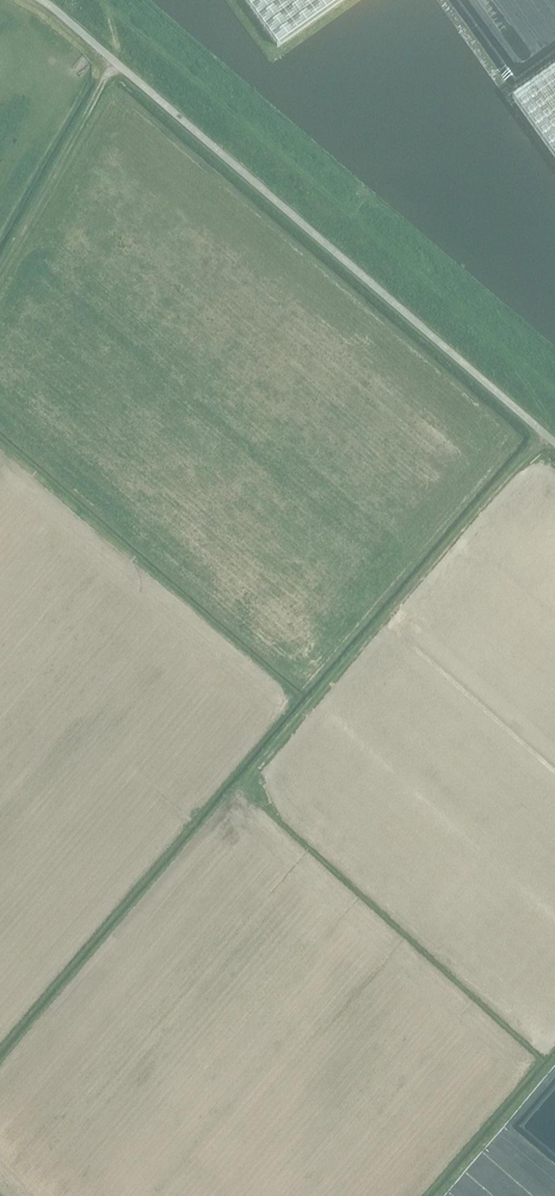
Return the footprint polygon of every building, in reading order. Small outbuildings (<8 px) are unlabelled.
[(278,46),(342,0),(245,0),(278,46)] [(513,99),(554,157),(554,69),(513,99)]
